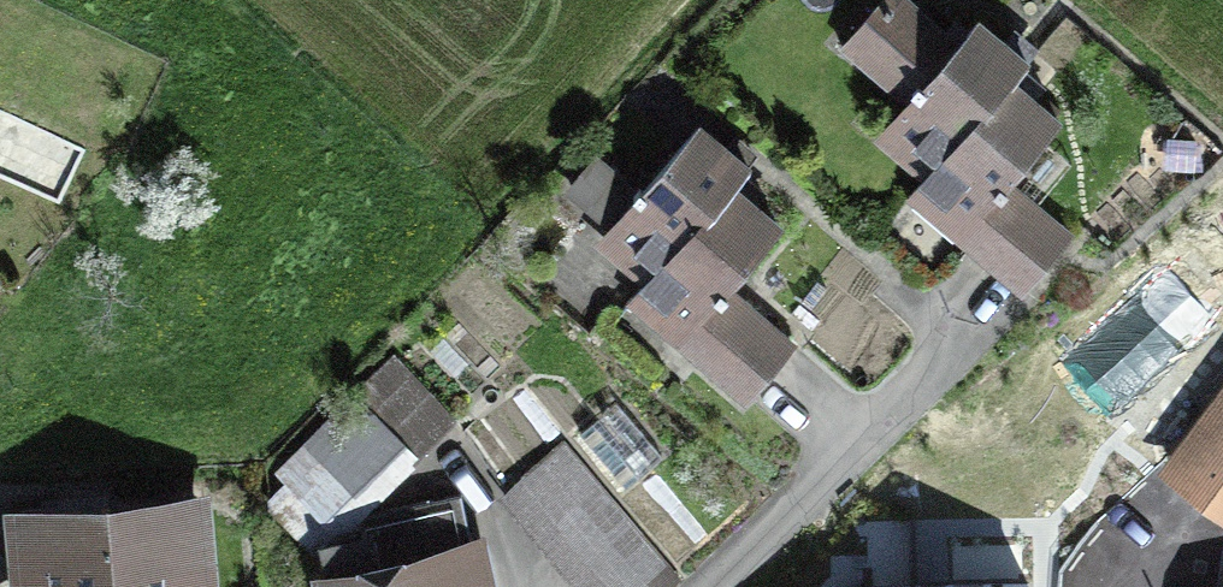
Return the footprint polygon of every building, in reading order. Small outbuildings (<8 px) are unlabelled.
[(940,160),(1009,79),(1024,61),(977,21),(958,42),(908,0),(884,0),(855,33),(921,89),(893,121),(940,160)] [(1056,118),(1009,79),(940,160),(924,179),(982,228),(969,244),(995,266),(1042,211),(1005,179),(1056,118)] [(661,265),(731,184),(746,167),(699,126),(614,224),(661,265)] [(778,225),(731,184),(661,265),(644,284),(706,337),(694,351),(746,395),(768,370),(726,334),(734,325),(709,304),(726,285),(778,225)] [(1068,232),(1042,211),(995,266),(1021,288),(1068,232)] [(1170,267),(1082,351),(1120,390),(1208,306),(1170,267)] [(792,342),(726,285),(709,304),(734,325),(726,334),(768,370),(792,342)] [(450,414),(395,357),(281,466),(296,482),(274,503),(313,544),(450,414)] [(1222,504),(1222,391),(1168,461),(1222,504)] [(513,492),(594,586),(660,586),(671,577),(562,450),(513,492)] [(107,505),(16,513),(23,586),(115,586),(109,519),(107,505)] [(198,511),(109,519),(115,586),(205,586),(198,511)] [(333,586),(492,586),(476,515),(325,547),(333,586)]
